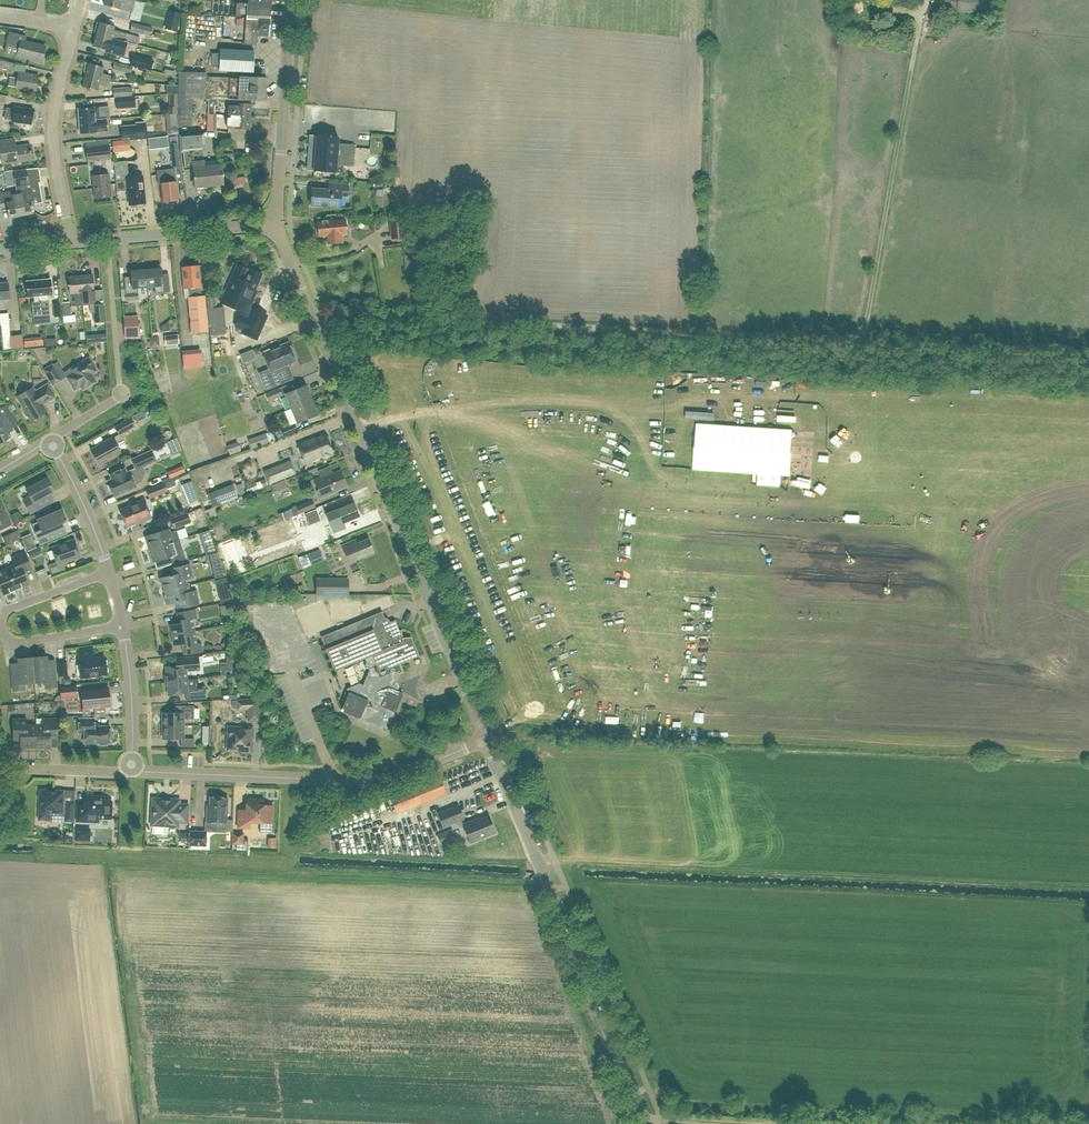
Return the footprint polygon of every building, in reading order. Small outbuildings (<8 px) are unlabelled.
[(132,0),(105,0),(103,5),(119,9),(120,6),(133,10),(135,1),(132,0)] [(246,17),(260,18),(270,19),(271,0),(247,0),(247,4),(236,3),(236,17),(246,17)] [(958,0),(945,0),(944,10),(957,12),(958,0)] [(136,15),(134,22),(147,25),(149,18),(136,15)] [(199,26),(210,25),(210,16),(199,16),(199,26)] [(256,45),(257,36),(269,36),(270,19),(260,18),(246,17),(244,44),(256,45)] [(95,28),(97,29),(96,34),(120,40),(124,41),(126,34),(113,31),(114,26),(99,22),(97,22),(95,28)] [(164,29),(176,32),(178,26),(166,22),(164,29)] [(19,46),(17,56),(42,62),(46,46),(24,41),(25,36),(9,33),(7,43),(19,46)] [(120,40),(96,34),(93,45),(108,49),(108,50),(124,55),(127,42),(124,41),(120,40)] [(220,49),(219,70),(253,71),(254,51),(220,49)] [(142,59),(128,56),(126,63),(140,67),(142,59)] [(13,70),(15,63),(0,60),(0,67),(13,70)] [(130,73),(132,66),(114,61),(112,69),(130,73)] [(84,69),(86,70),(85,74),(110,80),(111,75),(102,73),(104,67),(88,63),(85,63),(84,69)] [(18,72),(17,78),(9,77),(8,86),(16,87),(36,90),(38,75),(18,72)] [(177,114),(177,125),(191,125),(191,98),(207,98),(217,99),(265,100),(266,78),(239,77),(239,78),(205,76),(205,72),(178,72),(178,94),(177,114)] [(110,80),(85,74),(82,86),(98,90),(99,84),(108,86),(110,80)] [(131,87),(113,88),(113,97),(115,97),(132,96),(131,87)] [(165,107),(165,114),(177,114),(178,94),(169,94),(169,107),(165,107)] [(7,104),(9,96),(0,95),(0,103),(7,104)] [(132,96),(115,97),(116,109),(135,107),(134,96),(132,96)] [(207,98),(207,114),(214,114),(214,105),(217,105),(217,99),(207,98)] [(227,115),(250,117),(251,104),(228,103),(227,115)] [(12,119),(12,121),(31,123),(32,118),(34,119),(35,118),(36,113),(35,112),(33,111),(33,109),(14,106),(14,108),(6,107),(5,118),(12,119)] [(94,108),(78,109),(79,120),(103,118),(106,118),(110,118),(109,107),(94,108)] [(206,131),(216,131),(216,115),(207,114),(206,131)] [(250,117),(227,115),(226,127),(249,129),(250,117)] [(103,118),(79,120),(80,133),(107,131),(106,118),(103,118)] [(135,124),(120,125),(121,138),(146,136),(145,121),(135,122),(135,124)] [(184,169),(192,169),(194,187),(223,184),(221,165),(203,167),(201,144),(205,144),(204,132),(179,135),(180,152),(182,152),(184,169)] [(363,147),(372,146),(371,134),(362,135),(363,147)] [(335,172),(335,165),(353,166),(355,144),(337,143),(338,137),(316,135),(313,170),(335,172)] [(169,146),(170,153),(172,167),(180,166),(178,152),(177,146),(178,146),(177,136),(159,138),(160,147),(169,146)] [(2,164),(32,159),(30,144),(15,146),(14,138),(0,140),(0,153),(2,164)] [(113,150),(129,149),(129,140),(112,141),(113,150)] [(85,147),(86,160),(109,157),(108,144),(85,147)] [(142,175),(128,177),(126,160),(114,162),(116,180),(127,179),(129,205),(145,203),(142,175)] [(238,161),(239,177),(235,177),(235,184),(248,184),(247,161),(238,161)] [(37,166),(28,167),(33,201),(42,200),(37,166)] [(30,187),(21,189),(20,185),(27,183),(24,169),(11,172),(15,190),(16,190),(20,215),(32,213),(31,205),(33,205),(30,187)] [(173,169),(166,170),(156,171),(157,185),(161,185),(161,186),(159,187),(161,189),(163,201),(164,201),(166,203),(170,202),(171,200),(178,200),(176,182),(174,182),(173,169)] [(108,174),(91,176),(94,198),(111,196),(108,174)] [(347,184),(328,183),(328,189),(312,188),(310,205),(339,207),(340,195),(346,195),(347,184)] [(15,190),(0,193),(0,203),(5,202),(8,218),(20,215),(16,190),(15,190)] [(329,220),(317,221),(318,236),(327,235),(327,238),(328,244),(332,243),(342,242),(341,234),(347,233),(346,219),(333,220),(333,219),(329,219),(329,220)] [(402,222),(389,223),(390,240),(405,238),(404,233),(413,232),(412,219),(402,219),(402,222)] [(410,274),(411,278),(420,277),(426,277),(424,254),(408,255),(410,269),(410,274)] [(205,295),(201,295),(200,287),(198,265),(181,267),(183,289),(188,288),(188,297),(187,297),(189,316),(190,322),(189,322),(190,333),(208,331),(205,295)] [(236,265),(219,302),(246,314),(257,290),(255,290),(262,274),(248,268),(247,270),(236,265)] [(160,268),(145,269),(147,287),(154,286),(154,293),(169,292),(168,274),(161,274),(160,268)] [(130,277),(124,278),(126,301),(138,300),(137,288),(147,287),(145,269),(130,271),(130,277)] [(94,322),(105,321),(102,293),(94,294),(92,275),(80,276),(81,292),(82,301),(83,305),(90,305),(91,311),(93,310),(94,322)] [(82,305),(82,301),(81,292),(80,276),(67,277),(69,293),(73,293),(74,302),(74,306),(76,306),(82,305)] [(38,280),(42,324),(50,323),(48,295),(51,295),(50,279),(38,280)] [(42,324),(38,280),(26,281),(27,297),(33,296),(34,302),(32,302),(33,315),(32,315),(33,325),(42,324)] [(4,309),(3,299),(9,299),(8,283),(0,283),(0,309),(4,309)] [(463,306),(464,291),(453,290),(452,306),(463,306)] [(214,298),(206,299),(210,334),(226,333),(223,307),(215,308),(214,298)] [(77,311),(76,307),(76,306),(74,306),(69,306),(69,302),(61,303),(63,316),(63,319),(70,318),(69,315),(70,315),(70,311),(77,311)] [(53,317),(61,316),(60,303),(52,303),(53,317)] [(243,330),(241,333),(256,339),(263,323),(266,316),(252,309),(249,316),(243,330)] [(124,337),(138,336),(137,322),(124,323),(124,337)] [(160,327),(160,331),(169,330),(168,322),(160,327)] [(0,324),(0,325),(0,329),(2,349),(11,349),(8,328),(8,323),(0,324)] [(178,343),(177,334),(164,335),(165,345),(178,343)] [(42,337),(24,338),(24,347),(43,346),(42,337)] [(259,373),(266,390),(290,379),(284,365),(294,360),(293,357),(295,356),(291,347),(289,348),(287,343),(277,347),(276,346),(263,351),(264,353),(263,353),(269,369),(259,373)] [(200,349),(182,351),(183,369),(201,367),(200,349)] [(91,374),(96,371),(88,357),(70,369),(72,373),(66,377),(74,390),(80,386),(82,389),(96,381),(91,374)] [(52,385),(61,380),(52,365),(43,370),(52,385)] [(17,397),(24,409),(23,412),(24,414),(26,416),(28,417),(31,420),(46,411),(42,404),(55,396),(47,384),(35,392),(32,387),(17,397)] [(291,408),(311,400),(305,386),(285,394),(291,408)] [(268,401),(282,395),(279,387),(265,393),(268,401)] [(311,400),(291,408),(296,422),(316,414),(311,400)] [(18,425),(6,405),(0,409),(0,445),(9,439),(6,433),(12,430),(12,429),(18,425)] [(119,435),(134,426),(130,418),(114,427),(119,435)] [(283,437),(297,431),(293,423),(280,429),(283,437)] [(332,452),(329,445),(330,444),(330,442),(329,441),(329,439),(328,438),(327,436),(326,437),(325,434),(310,441),(309,440),(297,445),(304,463),(332,452)] [(177,437),(166,442),(170,453),(171,455),(182,450),(177,437)] [(108,461),(121,454),(111,438),(90,450),(99,465),(108,460),(108,461)] [(166,442),(151,449),(151,450),(155,459),(170,453),(166,442)] [(226,446),(229,455),(240,451),(237,442),(226,446)] [(112,479),(107,481),(113,496),(136,486),(135,484),(142,481),(145,472),(142,466),(156,460),(155,459),(151,450),(131,459),(135,469),(126,473),(124,468),(110,474),(112,479)] [(275,463),(272,453),(261,457),(264,467),(275,463)] [(281,464),(264,471),(269,483),(286,476),(294,473),(289,461),(281,464)] [(182,466),(175,469),(177,474),(184,471),(182,466)] [(339,471),(330,475),(329,473),(313,480),(321,498),(332,493),(332,492),(346,486),(339,471)] [(30,496),(23,500),(30,513),(53,500),(49,494),(52,492),(46,479),(38,483),(36,481),(27,486),(28,488),(26,489),(30,496)] [(265,479),(256,483),(258,489),(267,485),(265,479)] [(174,480),(165,484),(167,489),(176,485),(174,480)] [(284,480),(271,485),(273,491),(287,486),(284,480)] [(190,503),(201,500),(194,481),(184,485),(190,503)] [(241,482),(234,484),(238,495),(246,493),(241,482)] [(149,498),(167,491),(163,483),(146,490),(149,498)] [(232,484),(206,494),(212,507),(237,498),(232,484)] [(135,524),(151,518),(143,499),(133,503),(133,504),(119,510),(126,527),(135,523),(135,524)] [(293,508),(290,509),(290,510),(293,516),(298,514),(302,512),(315,507),(312,499),(295,506),(295,507),(293,508)] [(353,503),(336,509),(336,510),(326,514),(329,522),(340,517),(342,523),(358,517),(353,503)] [(11,524),(3,508),(0,510),(0,530),(11,524)] [(65,521),(66,521),(66,519),(65,519),(61,509),(36,520),(40,529),(34,532),(39,544),(66,533),(63,526),(60,527),(59,524),(65,521)] [(309,526),(320,521),(316,509),(304,514),(309,526)] [(285,511),(278,514),(280,521),(288,519),(285,511)] [(173,528),(190,522),(187,513),(170,519),(173,528)] [(148,548),(149,549),(179,539),(176,530),(169,532),(168,529),(145,536),(148,548)] [(207,530),(199,533),(206,555),(216,551),(209,530),(207,530)] [(297,538),(300,547),(307,545),(304,536),(297,538)] [(355,539),(341,545),(348,562),(373,552),(368,538),(357,543),(355,539)] [(179,539),(149,549),(153,562),(165,558),(167,564),(185,558),(179,539)] [(63,562),(80,556),(73,540),(51,548),(57,564),(48,568),(51,574),(65,569),(63,562)] [(319,550),(306,554),(298,557),(302,568),(310,564),(323,559),(319,550)] [(217,552),(208,554),(211,566),(221,564),(217,552)] [(329,554),(334,574),(344,571),(338,552),(329,554)] [(7,568),(16,589),(28,584),(23,572),(31,568),(24,553),(11,558),(14,565),(7,568)] [(164,591),(188,585),(186,578),(192,577),(189,564),(168,569),(170,576),(159,578),(161,585),(163,586),(164,591)] [(44,566),(36,569),(40,580),(48,578),(44,566)] [(7,568),(0,571),(0,587),(3,594),(16,589),(7,568)] [(348,579),(316,579),(316,594),(347,594),(348,579)] [(188,585),(164,591),(165,595),(164,597),(166,604),(176,602),(177,608),(199,603),(196,590),(190,592),(188,585)] [(232,604),(219,606),(223,625),(235,623),(232,604)] [(172,635),(194,631),(192,619),(196,618),(195,609),(176,612),(178,623),(170,624),(172,635)] [(358,721),(362,720),(378,726),(379,729),(382,729),(386,730),(388,729),(394,713),(393,711),(395,710),(402,694),(401,692),(397,690),(399,686),(396,681),(400,673),(402,672),(399,664),(408,660),(419,656),(411,636),(402,638),(401,630),(398,630),(394,620),(389,622),(386,618),(384,618),(382,611),(321,636),(322,638),(325,648),(325,649),(334,670),(364,658),(365,662),(364,665),(365,667),(364,667),(365,668),(366,668),(369,669),(362,684),(359,683),(346,688),(348,693),(341,709),(342,712),(357,718),(358,721)] [(194,631),(172,635),(173,645),(182,644),(184,655),(202,652),(201,643),(196,644),(194,631)] [(224,639),(221,646),(229,649),(232,643),(224,639)] [(97,675),(106,674),(104,657),(93,658),(92,649),(78,650),(79,660),(78,660),(80,677),(90,676),(92,677),(93,677),(95,676),(97,675)] [(234,655),(226,655),(227,674),(236,674),(234,655)] [(32,657),(34,682),(45,682),(45,688),(56,687),(54,660),(46,661),(45,656),(32,657)] [(166,674),(164,675),(165,681),(186,679),(186,671),(194,670),(194,671),(199,670),(198,664),(198,656),(175,658),(175,665),(165,666),(166,674)] [(34,682),(32,657),(19,658),(19,663),(11,664),(13,690),(24,689),(23,683),(34,682)] [(63,676),(67,675),(66,661),(57,662),(58,676),(63,676)] [(209,667),(211,674),(221,671),(220,664),(209,667)] [(63,676),(58,676),(59,686),(71,685),(71,680),(67,677),(63,677),(63,676)] [(186,679),(165,681),(166,687),(167,687),(168,695),(185,693),(186,700),(201,699),(206,699),(205,686),(196,686),(195,678),(186,679)] [(59,686),(60,699),(77,698),(76,684),(71,685),(59,686)] [(108,687),(81,690),(83,709),(109,706),(109,703),(110,702),(110,698),(109,697),(108,687)] [(236,690),(222,691),(223,700),(237,699),(236,690)] [(260,721),(260,709),(261,709),(262,698),(235,699),(236,710),(248,710),(248,720),(260,721)] [(59,701),(51,701),(51,710),(59,709),(59,701)] [(163,726),(183,725),(183,719),(194,719),(194,706),(180,706),(180,712),(162,712),(163,726)] [(36,725),(36,747),(43,747),(43,749),(50,749),(50,740),(57,740),(57,718),(43,718),(43,724),(36,725)] [(106,743),(110,743),(109,726),(94,726),(94,718),(78,718),(78,733),(84,733),(84,743),(99,743),(99,745),(106,745),(106,743)] [(36,747),(36,725),(26,725),(26,719),(13,719),(13,740),(20,740),(20,749),(28,749),(28,747),(36,747)] [(183,725),(163,726),(163,738),(180,738),(180,746),(194,746),(194,738),(183,738),(183,725)] [(252,753),(253,728),(237,728),(237,727),(236,726),(229,726),(228,727),(228,742),(227,742),(226,742),(226,748),(227,749),(243,750),(243,752),(252,753)] [(438,777),(413,786),(388,796),(395,813),(420,803),(445,793),(438,777)] [(73,821),(74,801),(63,801),(64,790),(39,789),(38,819),(49,820),(50,814),(65,815),(65,821),(73,821)] [(111,818),(111,801),(104,800),(104,796),(85,795),(84,805),(77,805),(76,821),(98,822),(99,818),(111,818)] [(226,823),(227,797),(209,796),(209,805),(207,805),(206,822),(226,823)] [(152,798),(151,825),(152,825),(152,833),(167,834),(168,826),(177,826),(178,822),(187,822),(188,804),(179,804),(179,799),(152,798)] [(271,823),(272,805),(263,805),(263,799),(246,798),(246,810),(238,809),(238,828),(250,828),(250,822),(271,823)] [(436,813),(442,828),(464,819),(458,804),(436,813)] [(470,843),(495,832),(488,816),(479,819),(478,818),(462,824),(470,843)] [(75,828),(75,840),(90,841),(90,829),(75,828)] [(205,846),(206,831),(189,830),(188,845),(205,846)] [(446,830),(436,835),(440,844),(450,840),(446,830)] [(247,842),(256,843),(256,832),(248,832),(247,842)] [(276,843),(276,832),(268,832),(268,843),(276,843)] [(242,843),(243,833),(233,833),(232,843),(242,843)] [(389,837),(384,839),(388,848),(393,846),(389,837)]
